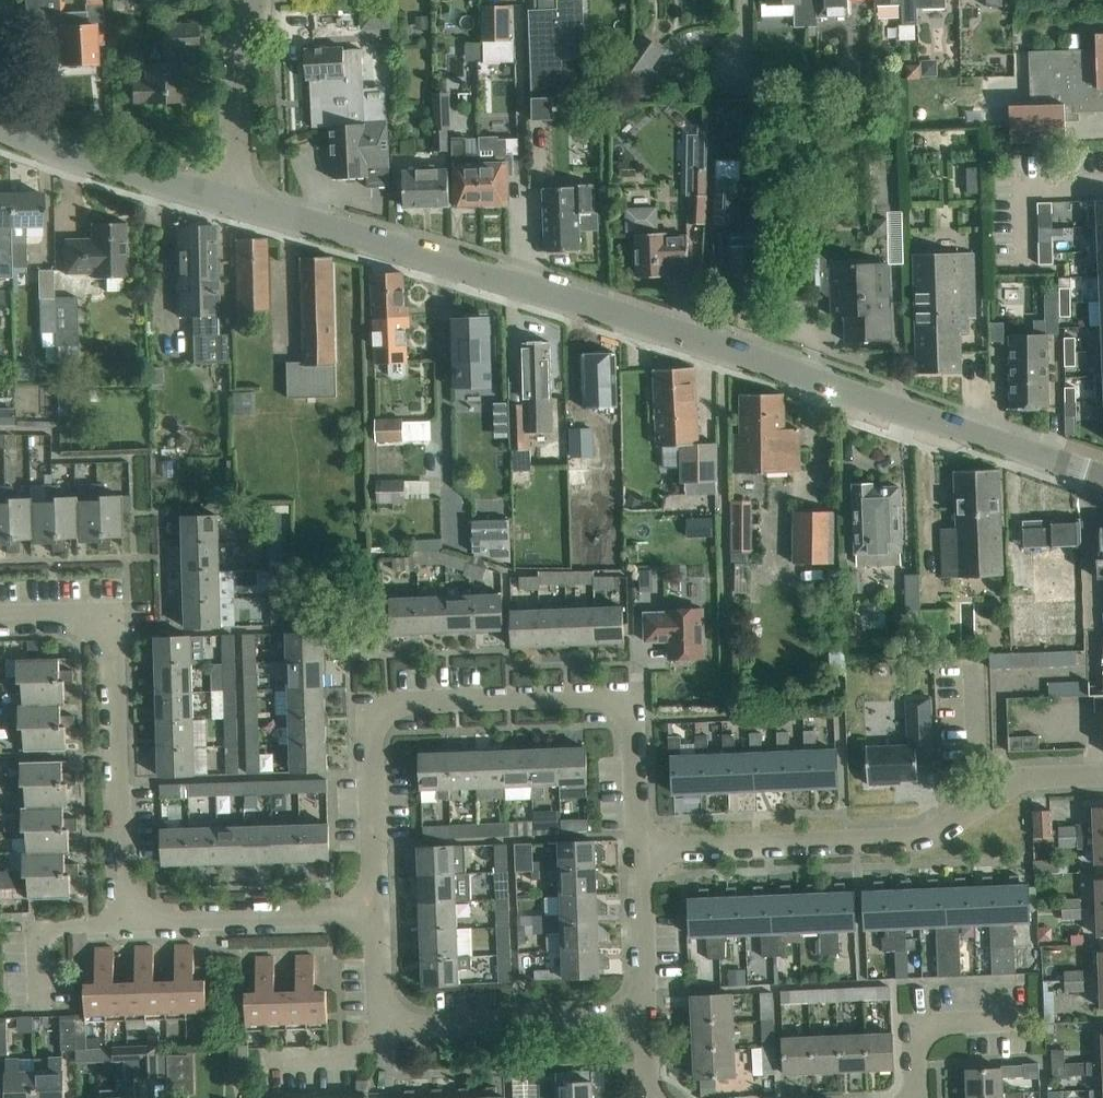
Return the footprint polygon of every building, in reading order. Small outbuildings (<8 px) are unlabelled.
[(65,13),(64,0),(25,0),(25,10),(39,10),(40,14),(65,13)] [(62,43),(63,65),(97,63),(96,41),(103,40),(101,0),(86,0),(87,25),(61,26),(62,43)] [(534,119),(556,119),(555,98),(587,96),(586,75),(583,0),(529,0),(534,119)] [(817,0),(769,0),(769,4),(794,3),(795,27),(819,27),(818,18),(817,0)] [(818,18),(850,17),(849,0),(817,0),(818,18)] [(918,0),(903,0),(903,24),(918,24),(918,9),(918,0)] [(918,9),(947,8),(947,0),(918,0),(918,9)] [(13,23),(13,1),(0,1),(0,23),(13,23)] [(507,5),(482,6),(483,43),(508,42),(507,5)] [(359,8),(361,30),(392,28),(391,6),(359,8)] [(429,18),(416,18),(416,29),(429,28),(429,18)] [(196,25),(174,26),(164,27),(165,51),(166,64),(147,65),(148,81),(133,82),(134,102),(149,101),(149,103),(181,101),(178,50),(197,50),(196,25)] [(1066,130),(1066,117),(1075,117),(1075,113),(1102,112),(1102,33),(1096,34),(1097,49),(1029,51),(1031,105),(1010,105),(1011,143),(1066,141),(1066,130)] [(613,75),(650,101),(665,76),(654,69),(665,53),(641,38),(613,75)] [(331,127),(366,125),(362,49),(345,50),(345,47),(327,48),(305,49),(307,80),(311,80),(313,128),(331,127)] [(923,60),(923,76),(938,75),(938,60),(923,60)] [(908,65),(908,78),(921,78),(920,65),(908,65)] [(861,67),(839,68),(839,81),(861,80),(861,67)] [(448,130),(451,130),(450,103),(435,103),(436,130),(448,130)] [(698,133),(687,133),(687,168),(707,168),(707,122),(698,122),(698,133)] [(387,123),(366,125),(331,127),(334,179),(367,177),(368,188),(391,186),(389,144),(387,123)] [(448,130),(436,130),(435,131),(436,152),(449,152),(448,130)] [(481,164),(482,205),(509,204),(508,176),(514,176),(513,154),(507,154),(507,136),(493,137),(494,163),(481,164)] [(482,205),(481,164),(467,164),(466,138),(453,138),(455,206),(482,205)] [(715,224),(737,225),(739,162),(717,162),(715,224)] [(404,172),(404,185),(405,207),(450,206),(449,170),(435,171),(435,166),(422,166),(423,171),(404,172)] [(568,187),(545,188),(545,214),(547,252),(581,251),(579,214),(595,213),(594,184),(568,185),(568,187)] [(43,193),(10,194),(12,244),(28,243),(27,226),(43,226),(43,193)] [(10,194),(0,194),(0,244),(12,244),(10,194)] [(707,195),(691,194),(690,224),(705,225),(707,195)] [(1052,202),(1038,203),(1038,214),(1053,214),(1052,202)] [(894,209),(892,246),(906,247),(908,210),(894,209)] [(636,229),(637,256),(638,278),(669,276),(668,265),(689,264),(688,236),(667,237),(667,233),(654,233),(654,228),(657,228),(656,210),(630,211),(631,229),(636,229)] [(888,219),(871,220),(871,237),(889,236),(888,219)] [(65,239),(65,261),(66,274),(93,274),(93,278),(107,278),(107,291),(119,291),(124,287),(123,277),(127,277),(126,223),(92,223),(92,239),(65,239)] [(217,226),(176,227),(179,316),(195,315),(195,335),(193,335),(194,364),(229,363),(228,334),(222,334),(217,226)] [(724,282),(733,282),(734,304),(760,303),(758,233),(731,233),(732,261),(724,261),(724,282)] [(268,311),(267,260),(267,238),(235,239),(236,261),(238,312),(240,312),(240,325),(267,324),(266,311),(268,311)] [(1053,242),(1039,242),(1039,253),(1054,253),(1053,242)] [(810,253),(805,259),(805,279),(812,285),(820,285),(820,290),(826,296),(832,295),(832,316),(845,316),(846,342),(892,340),(891,318),(890,297),(889,263),(877,263),(831,265),(831,269),(826,269),(825,258),(819,252),(810,253)] [(919,253),(918,351),(918,373),(962,373),(962,335),(970,335),(970,320),(978,320),(978,298),(978,252),(919,253)] [(1054,253),(1039,253),(1039,264),(1054,264),(1054,253)] [(333,260),(333,257),(302,258),(302,261),(303,261),(305,361),(287,362),(288,398),(337,397),(337,362),(335,362),(333,260)] [(56,333),(55,299),(54,272),(38,272),(39,299),(40,299),(41,333),(56,333)] [(374,318),(406,317),(404,273),(372,274),(374,318)] [(1071,288),(1060,288),(1060,302),(1071,302),(1071,288)] [(1046,325),(1046,334),(1048,334),(1059,334),(1059,315),(1059,302),(1059,291),(1046,291),(1046,325)] [(79,298),(55,299),(56,333),(57,364),(78,364),(77,332),(80,332),(79,298)] [(1071,302),(1060,302),(1060,317),(1071,316),(1071,302)] [(406,317),(374,318),(376,364),(408,362),(406,317)] [(456,386),(492,385),(490,319),(453,320),(454,340),(457,340),(457,361),(455,361),(456,386)] [(1003,323),(990,323),(991,341),(1004,340),(1003,323)] [(1010,335),(1011,387),(1011,409),(1049,409),(1048,334),(1046,334),(1046,325),(1034,325),(1034,334),(1010,335)] [(1076,337),(1065,338),(1065,352),(1076,352),(1076,337)] [(553,434),(552,412),(551,398),(550,364),(550,342),(523,343),(525,404),(526,404),(526,422),(530,422),(530,435),(553,434)] [(1076,352),(1065,352),(1065,366),(1076,366),(1076,352)] [(616,353),(582,354),(583,376),(584,397),(584,407),(584,408),(618,406),(617,375),(616,353)] [(695,367),(654,369),(659,446),(682,445),(684,483),(717,481),(717,443),(698,443),(695,367)] [(1076,387),(1065,387),(1065,402),(1077,401),(1076,387)] [(785,429),(784,394),(784,393),(741,394),(742,434),(737,434),(737,472),(800,471),(799,428),(785,429)] [(1077,401),(1065,402),(1066,416),(1077,416),(1077,401)] [(526,404),(525,404),(512,405),(513,451),(531,450),(530,435),(530,422),(526,422),(526,404)] [(377,441),(403,440),(403,419),(377,420),(377,441)] [(596,459),(595,430),(572,430),(573,460),(596,459)] [(1003,575),(1000,491),(999,469),(955,471),(958,527),(941,528),(943,577),(1003,575)] [(379,503),(405,503),(405,482),(378,482),(379,503)] [(91,501),(76,501),(77,538),(76,538),(76,542),(98,542),(100,542),(99,484),(91,484),(91,501)] [(100,542),(98,542),(98,550),(111,550),(110,537),(123,537),(122,496),(104,496),(103,484),(99,484),(100,542)] [(45,502),(30,502),(31,539),(31,544),(52,543),(54,543),(53,485),(45,485),(45,502)] [(54,543),(52,543),(53,552),(65,551),(65,538),(76,538),(77,538),(76,501),(75,497),(58,497),(58,485),(53,485),(54,543)] [(902,551),(901,508),(900,487),(873,487),(873,485),(854,485),(856,553),(858,553),(859,565),(879,564),(879,563),(901,562),(901,551),(902,551)] [(7,486),(0,486),(0,545),(7,544),(8,544),(7,486)] [(8,544),(7,544),(7,553),(20,553),(20,540),(31,539),(30,502),(30,497),(13,498),(13,486),(7,486),(8,544)] [(208,489),(209,507),(235,506),(235,488),(208,489)] [(630,493),(626,505),(637,509),(641,497),(630,493)] [(734,500),(735,551),(759,551),(758,499),(734,500)] [(1024,585),(1029,585),(1079,583),(1076,504),(1055,505),(1055,500),(1021,502),(1024,585)] [(834,563),(835,511),(795,511),(795,563),(834,563)] [(270,514),(270,533),(282,533),(282,514),(270,514)] [(184,544),(219,543),(218,515),(183,517),(184,544)] [(509,520),(474,522),(474,523),(494,523),(495,556),(473,551),(473,552),(512,562),(510,519),(509,519),(509,520)] [(283,561),(282,541),(270,542),(271,561),(283,561)] [(219,543),(184,544),(185,572),(220,571),(219,543)] [(441,550),(415,552),(413,552),(414,558),(414,564),(440,562),(441,550)] [(469,559),(441,550),(440,562),(466,570),(468,563),(483,567),(485,561),(470,557),(469,559)] [(414,564),(414,558),(394,558),(394,570),(414,569),(414,564)] [(468,563),(466,570),(465,574),(483,580),(486,568),(483,567),(468,563)] [(284,588),(283,569),(271,569),(272,588),(284,588)] [(221,598),(220,571),(185,572),(185,599),(221,598)] [(594,571),(567,572),(567,584),(594,583),(595,577),(594,571)] [(567,584),(567,572),(539,572),(539,577),(539,584),(567,584)] [(906,623),(921,622),(919,574),(905,575),(906,623)] [(539,584),(539,577),(520,577),(520,589),(539,589),(539,584)] [(613,577),(595,577),(594,583),(594,589),(613,588),(613,577)] [(502,594),(474,595),(476,631),(504,630),(502,594)] [(474,595),(447,596),(448,632),(476,631),(474,595)] [(448,632),(447,596),(419,597),(421,633),(448,632)] [(421,633),(419,597),(391,598),(393,634),(421,633)] [(221,598),(185,599),(186,628),(222,626),(221,598)] [(272,605),(273,625),(285,624),(284,605),(272,605)] [(595,608),(596,643),(624,642),(623,606),(595,608)] [(596,643),(595,608),(567,609),(569,644),(596,643)] [(569,644),(567,609),(540,610),(541,645),(569,644)] [(704,635),(703,609),(668,610),(668,612),(646,613),(646,619),(646,641),(669,641),(669,658),(673,658),(677,662),(687,661),(691,658),(704,657),(704,635)] [(541,645),(540,610),(512,611),(513,647),(541,645)] [(288,661),(324,660),(323,632),(287,633),(288,661)] [(256,654),(255,634),(244,635),(244,654),(256,654)] [(223,635),(224,655),(235,654),(235,635),(223,635)] [(157,665),(192,664),(191,636),(156,637),(157,665)] [(37,640),(28,640),(28,653),(37,652),(37,640)] [(990,654),(991,668),(1076,664),(1076,650),(990,654)] [(7,682),(74,680),(74,670),(60,670),(60,658),(18,659),(19,677),(7,677),(7,682)] [(324,660),(288,661),(289,688),(325,687),(324,660)] [(224,663),(224,682),(236,682),(236,663),(224,663)] [(193,692),(192,664),(157,665),(157,693),(193,692)] [(245,671),(245,690),(257,690),(257,671),(245,671)] [(74,682),(74,680),(7,682),(8,690),(23,690),(24,705),(66,704),(65,683),(74,682)] [(1049,696),(1076,695),(1075,682),(1049,683),(1049,696)] [(326,715),(325,687),(289,688),(290,716),(326,715)] [(225,691),(225,710),(237,709),(237,690),(225,691)] [(194,719),(193,692),(157,693),(158,720),(194,719)] [(246,699),(246,718),(258,717),(258,698),(246,699)] [(867,746),(868,784),(897,783),(897,780),(919,779),(918,769),(933,769),(930,698),(907,699),(909,745),(867,746)] [(66,704),(24,705),(19,705),(19,722),(8,722),(9,728),(75,726),(75,715),(62,716),(61,704),(66,704)] [(327,742),(326,715),(290,716),(291,743),(327,742)] [(226,737),(238,737),(238,718),(226,718),(226,737)] [(194,719),(158,720),(159,748),(195,747),(194,719)] [(75,726),(9,728),(9,735),(25,735),(26,751),(67,750),(67,728),(75,728),(75,726)] [(247,726),(247,745),(259,745),(258,726),(247,726)] [(788,732),(781,732),(783,788),(811,787),(808,731),(804,731),(805,752),(789,753),(788,732)] [(808,731),(811,787),(838,786),(836,751),(817,752),(816,731),(808,731)] [(783,788),(781,732),(777,732),(778,753),(763,754),(762,733),(753,733),(756,789),(783,788)] [(735,734),(726,734),(729,791),(756,789),(753,733),(750,733),(751,754),(736,755),(735,734)] [(708,735),(699,735),(701,792),(729,791),(726,734),(723,734),(724,755),(709,756),(708,735)] [(701,792),(699,735),(696,736),(697,756),(682,757),(681,736),(669,736),(670,758),(673,758),(674,793),(701,792)] [(1039,736),(1008,737),(1009,751),(1023,751),(1039,750),(1039,736)] [(328,770),(327,742),(291,743),(292,772),(328,770)] [(195,747),(159,748),(160,776),(196,775),(195,747)] [(559,748),(560,784),(588,783),(587,747),(559,748)] [(560,784),(559,748),(531,749),(532,785),(533,800),(545,799),(544,785),(560,784)] [(532,785),(531,749),(503,750),(505,786),(532,785)] [(503,750),(476,751),(477,787),(505,786),(503,750)] [(477,787),(476,751),(448,752),(450,788),(477,787)] [(450,788),(448,752),(420,753),(422,789),(450,788)] [(248,773),(260,773),(259,753),(247,754),(248,773)] [(227,754),(227,774),(239,773),(239,754),(227,754)] [(10,785),(77,783),(76,772),(63,773),(63,760),(22,761),(22,780),(10,780),(10,785)] [(327,779),(307,780),(308,792),(328,791),(327,779)] [(291,780),(271,781),(272,793),(291,792),(291,780)] [(263,793),(263,781),(244,782),(244,794),(263,793)] [(216,783),(217,795),(236,794),(235,782),(216,783)] [(77,783),(10,785),(10,793),(27,793),(27,807),(64,806),(64,807),(69,807),(68,785),(77,785),(77,783)] [(208,795),(208,783),(189,784),(189,795),(208,795)] [(588,783),(560,784),(560,798),(588,797),(588,783)] [(181,796),(180,784),(161,784),(162,796),(181,796)] [(64,806),(27,807),(22,808),(23,825),(11,825),(11,830),(78,829),(78,818),(65,818),(64,807),(64,806)] [(1102,835),(1102,806),(1094,807),(1095,824),(1077,824),(1077,827),(1059,827),(1060,837),(1102,835)] [(17,818),(17,808),(0,808),(0,819),(17,818)] [(1035,837),(1053,836),(1051,810),(1034,811),(1035,837)] [(589,820),(569,821),(570,833),(589,832),(589,820)] [(561,821),(542,822),(543,834),(562,833),(561,821)] [(514,823),(515,835),(534,834),(534,822),(514,823)] [(506,823),(487,824),(487,836),(507,835),(506,823)] [(301,825),(302,860),(330,859),(329,824),(301,825)] [(301,825),(273,826),(274,861),(302,860),(301,825)] [(479,836),(479,825),(459,825),(460,837),(479,836)] [(247,862),(246,826),(218,827),(219,863),(247,862)] [(273,826),(246,826),(247,862),(274,861),(273,826)] [(443,826),(424,827),(424,838),(443,838),(443,826)] [(219,863),(218,827),(191,828),(192,864),(219,863)] [(192,864),(191,828),(163,829),(164,865),(192,864)] [(78,829),(11,830),(12,838),(28,838),(28,851),(25,851),(25,853),(70,852),(69,831),(78,831),(78,829)] [(1060,837),(1060,846),(1078,846),(1078,847),(1096,846),(1097,864),(1102,863),(1102,835),(1060,837)] [(532,871),(596,868),(596,860),(607,860),(606,850),(596,851),(595,840),(573,841),(559,842),(560,861),(552,861),(532,861),(532,871)] [(508,863),(507,844),(495,844),(496,864),(508,863)] [(420,875),(455,873),(454,845),(419,847),(420,875)] [(466,845),(454,845),(455,873),(467,873),(466,845)] [(25,853),(25,870),(0,871),(0,877),(79,875),(79,863),(66,864),(66,853),(70,853),(70,852),(25,853)] [(1060,860),(1034,861),(1035,874),(1061,873),(1060,860)] [(597,878),(596,868),(532,871),(532,880),(552,879),(552,878),(561,878),(562,897),(597,895),(597,887),(608,887),(607,877),(597,878)] [(496,872),(497,891),(509,890),(508,871),(496,872)] [(455,873),(420,875),(421,902),(457,901),(455,873)] [(0,877),(0,888),(29,887),(30,899),(71,898),(71,876),(79,876),(79,875),(0,877)] [(1010,886),(1001,886),(1002,923),(1014,923),(1030,922),(1028,885),(1020,886),(1020,875),(1010,875),(1010,886)] [(1002,923),(1001,886),(993,887),(992,876),(983,876),(983,887),(974,888),(975,924),(991,924),(1002,923)] [(975,924),(974,888),(966,888),(965,877),(956,878),(956,888),(947,889),(948,925),(959,925),(975,924)] [(948,925),(947,889),(939,889),(938,878),(929,879),(929,890),(919,890),(921,926),(936,926),(948,925)] [(921,926),(919,890),(912,890),(911,880),(902,880),(902,891),(892,891),(893,928),(921,926)] [(893,928),(892,891),(885,891),(884,881),(875,881),(875,892),(865,892),(866,929),(893,928)] [(836,894),(826,894),(829,935),(839,940),(839,929),(855,928),(854,893),(846,893),(845,882),(835,883),(836,894)] [(829,935),(826,894),(818,894),(818,883),(808,884),(809,895),(799,895),(801,930),(820,929),(820,940),(829,935)] [(782,896),(772,896),(774,956),(786,956),(785,942),(782,941),(782,931),(801,930),(799,895),(791,895),(791,885),(781,885),(782,896)] [(755,897),(745,897),(746,933),(762,932),(763,957),(774,956),(772,896),(764,896),(764,886),(754,886),(755,897)] [(746,933),(745,897),(737,898),(737,887),(727,887),(727,898),(717,898),(720,959),(732,958),(731,944),(728,943),(727,934),(746,933)] [(720,959),(717,898),(710,899),(709,888),(700,888),(700,899),(690,900),(691,935),(708,935),(709,959),(720,959)] [(597,895),(562,897),(562,912),(553,913),(553,915),(533,916),(534,925),(598,922),(598,914),(609,914),(608,904),(598,905),(597,895)] [(1082,898),(1064,899),(1064,909),(1082,908),(1082,898)] [(497,899),(498,918),(510,918),(509,899),(497,899)] [(457,901),(421,902),(422,930),(458,929),(457,901)] [(1083,918),(1082,908),(1064,909),(1064,919),(1083,918)] [(598,922),(534,925),(534,934),(554,933),(554,932),(563,931),(563,950),(599,949),(599,941),(610,941),(609,932),(599,932),(598,922)] [(991,924),(993,974),(1004,974),(1002,923),(991,924)] [(1004,974),(1016,973),(1014,923),(1002,923),(1004,974)] [(948,925),(936,926),(939,977),(950,976),(948,925)] [(950,976),(962,976),(959,925),(948,925),(950,976)] [(511,946),(510,926),(498,927),(499,946),(511,946)] [(459,956),(458,929),(422,930),(423,957),(459,956)] [(895,951),(895,933),(884,939),(884,951),(895,951)] [(907,938),(895,933),(895,951),(896,978),(907,978),(907,938)] [(829,935),(820,940),(817,942),(817,954),(829,954),(829,935)] [(829,935),(829,954),(840,953),(839,940),(829,935)] [(177,981),(166,981),(167,1018),(188,1017),(185,945),(176,945),(177,981)] [(185,945),(188,1017),(208,1017),(206,980),(195,980),(194,945),(185,945)] [(137,982),(126,982),(127,1019),(147,1018),(144,946),(135,946),(137,982)] [(167,1018),(166,981),(155,981),(154,946),(144,946),(147,1018),(167,1018)] [(114,947),(104,948),(107,1020),(127,1019),(126,982),(115,983),(114,947)] [(1066,981),(1085,981),(1084,972),(1068,972),(1068,969),(1074,969),(1073,947),(1043,948),(1045,972),(1045,982),(1066,981)] [(104,948),(96,948),(97,983),(85,984),(86,1015),(87,1020),(107,1020),(104,948)] [(599,949),(563,950),(564,978),(600,977),(600,969),(611,968),(610,959),(600,959),(599,949)] [(297,991),(286,991),(287,1030),(308,1029),(305,955),(296,956),(297,991)] [(305,955),(308,1029),(328,1028),(327,990),(316,991),(315,955),(305,955)] [(287,1030),(286,991),(276,992),(275,956),(265,957),(267,1030),(287,1030)] [(459,956),(423,957),(424,985),(460,984),(459,968),(459,956)] [(459,956),(459,968),(472,968),(472,956),(459,956)] [(267,1030),(265,957),(256,957),(257,992),(246,993),(247,1031),(267,1030)] [(500,982),(512,982),(511,962),(500,963),(500,982)] [(555,969),(535,970),(536,979),(556,978),(555,969)] [(745,972),(730,972),(730,986),(746,985),(745,972)] [(1085,991),(1085,981),(1066,981),(1067,991),(1085,991)] [(873,1000),(891,1000),(892,999),(892,988),(872,988),(873,1000)] [(844,1002),(862,1001),(862,989),(844,990),(844,1002)] [(818,1003),(836,1002),(836,990),(817,991),(818,1003)] [(790,1004),(808,1003),(808,991),(790,992),(790,1004)] [(761,1011),(773,1010),(773,993),(761,993),(761,1011)] [(693,1023),(734,1021),(733,994),(692,996),(693,1023)] [(62,1049),(77,1049),(77,1048),(88,1048),(87,1020),(86,1015),(75,1015),(61,1015),(62,1049)] [(30,1016),(17,1017),(17,1033),(31,1032),(30,1016)] [(8,1052),(7,1017),(0,1017),(0,1052),(8,1052)] [(763,1038),(774,1037),(774,1020),(762,1020),(763,1038)] [(735,1049),(734,1021),(693,1023),(694,1051),(735,1049)] [(211,1032),(200,1032),(200,1043),(211,1043),(211,1032)] [(865,1034),(867,1070),(895,1069),(893,1033),(865,1034)] [(867,1070),(865,1034),(838,1036),(840,1071),(867,1070)] [(840,1071),(838,1036),(811,1037),(812,1072),(840,1071)] [(812,1072),(811,1037),(783,1038),(785,1074),(812,1072)] [(231,1080),(248,1080),(248,1044),(230,1045),(231,1080)] [(156,1046),(88,1048),(77,1048),(77,1049),(77,1061),(114,1059),(114,1061),(141,1060),(142,1078),(157,1078),(156,1046)] [(764,1065),(775,1064),(775,1047),(763,1047),(764,1065)] [(735,1049),(694,1051),(696,1078),(737,1076),(735,1049)] [(1066,1049),(1053,1049),(1053,1063),(1066,1062),(1066,1049)] [(161,1051),(160,1075),(186,1076),(187,1052),(161,1051)] [(36,1097),(65,1097),(65,1071),(63,1071),(63,1058),(52,1058),(52,1071),(36,1072),(36,1097)] [(36,1072),(21,1072),(21,1059),(8,1059),(8,1072),(7,1072),(8,1097),(36,1097),(36,1072)] [(1083,1061),(1066,1062),(1053,1063),(1054,1077),(1102,1075),(1102,1061),(1083,1061)] [(1002,1068),(967,1070),(968,1097),(1004,1096),(1004,1093),(1003,1078),(1024,1077),(1024,1076),(1023,1065),(1002,1065),(1002,1068)] [(368,1080),(357,1080),(357,1092),(369,1091),(368,1080)] [(716,1080),(701,1081),(701,1096),(717,1095),(716,1080)] [(101,1097),(136,1097),(136,1081),(118,1081),(118,1097),(101,1097)] [(604,1091),(593,1091),(593,1081),(557,1083),(557,1084),(540,1084),(541,1097),(604,1097),(604,1091)] [(478,1097),(505,1097),(497,1097),(497,1086),(487,1087),(488,1097),(478,1097)] [(469,1087),(460,1088),(460,1097),(470,1097),(469,1087)] [(443,1089),(433,1089),(433,1097),(443,1097),(443,1089)] [(1090,1090),(1090,1097),(1102,1097),(1102,1089),(1090,1090)] [(415,1090),(406,1090),(406,1097),(416,1097),(415,1090)]
